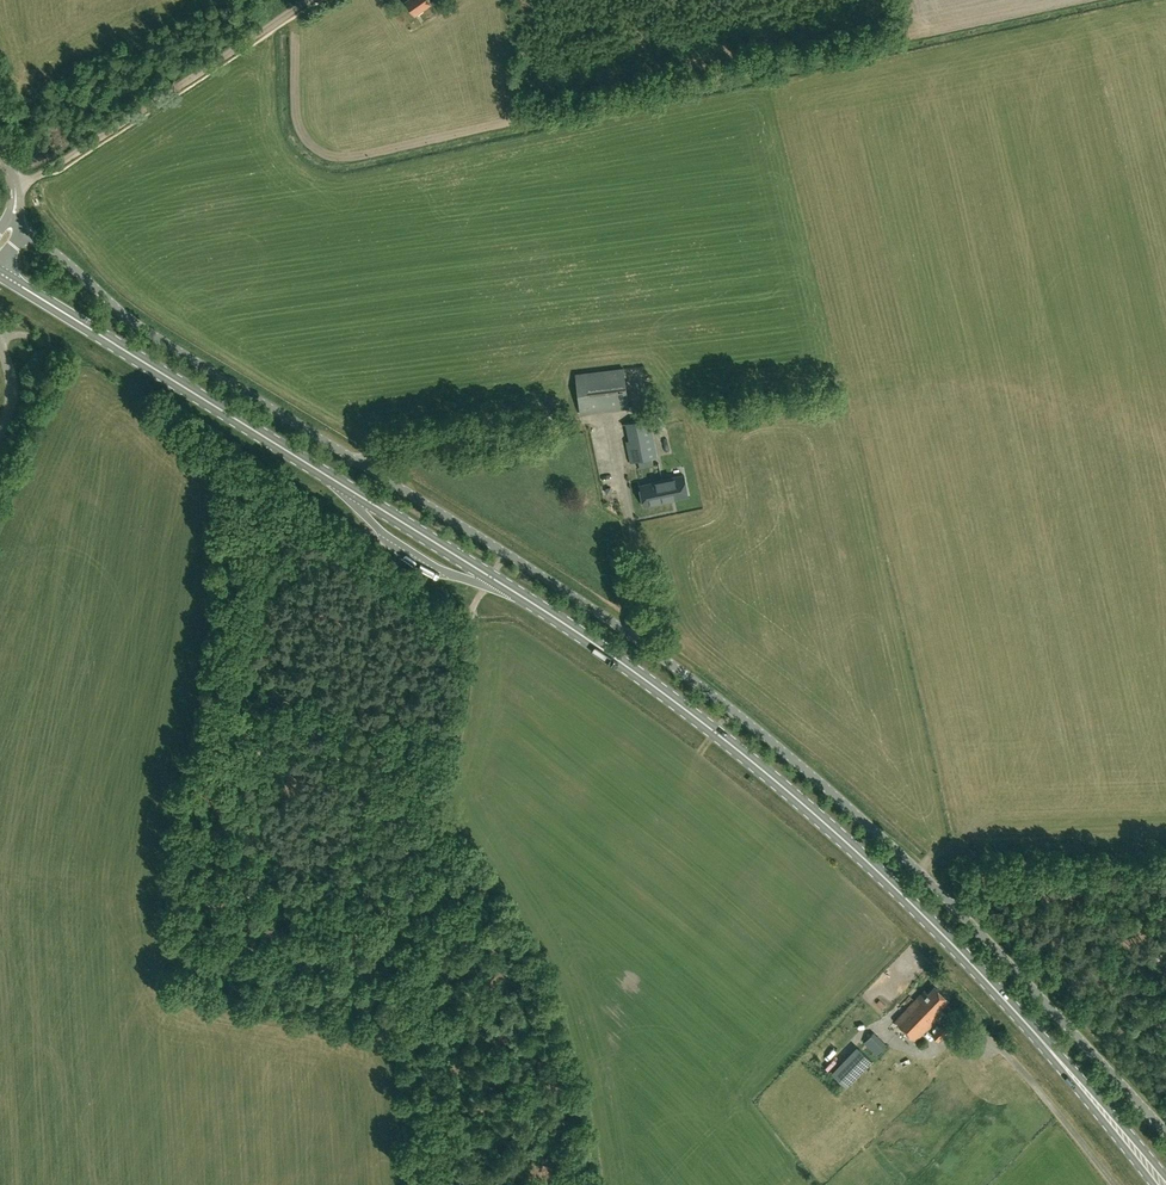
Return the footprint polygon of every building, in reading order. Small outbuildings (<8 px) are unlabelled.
[(431,4),(428,0),(407,0),(406,1),(415,14),(431,4)] [(580,414),(629,408),(624,368),(575,374),(580,414)] [(631,462),(638,461),(652,458),(657,457),(649,419),(626,424),(630,441),(626,441),(631,462)] [(640,486),(644,506),(671,500),(671,498),(689,495),(685,475),(652,481),(653,483),(640,486)] [(925,990),(895,1021),(915,1040),(939,1016),(936,1013),(949,999),(935,986),(928,993),(925,990)] [(941,1026),(932,1035),(938,1041),(947,1031),(941,1026)] [(876,1032),(868,1040),(915,1090),(923,1082),(931,1090),(939,1082),(932,1074),(924,1081),(876,1032)] [(844,1078),(852,1069),(857,1073),(873,1055),(858,1042),(834,1069),(844,1078)]
